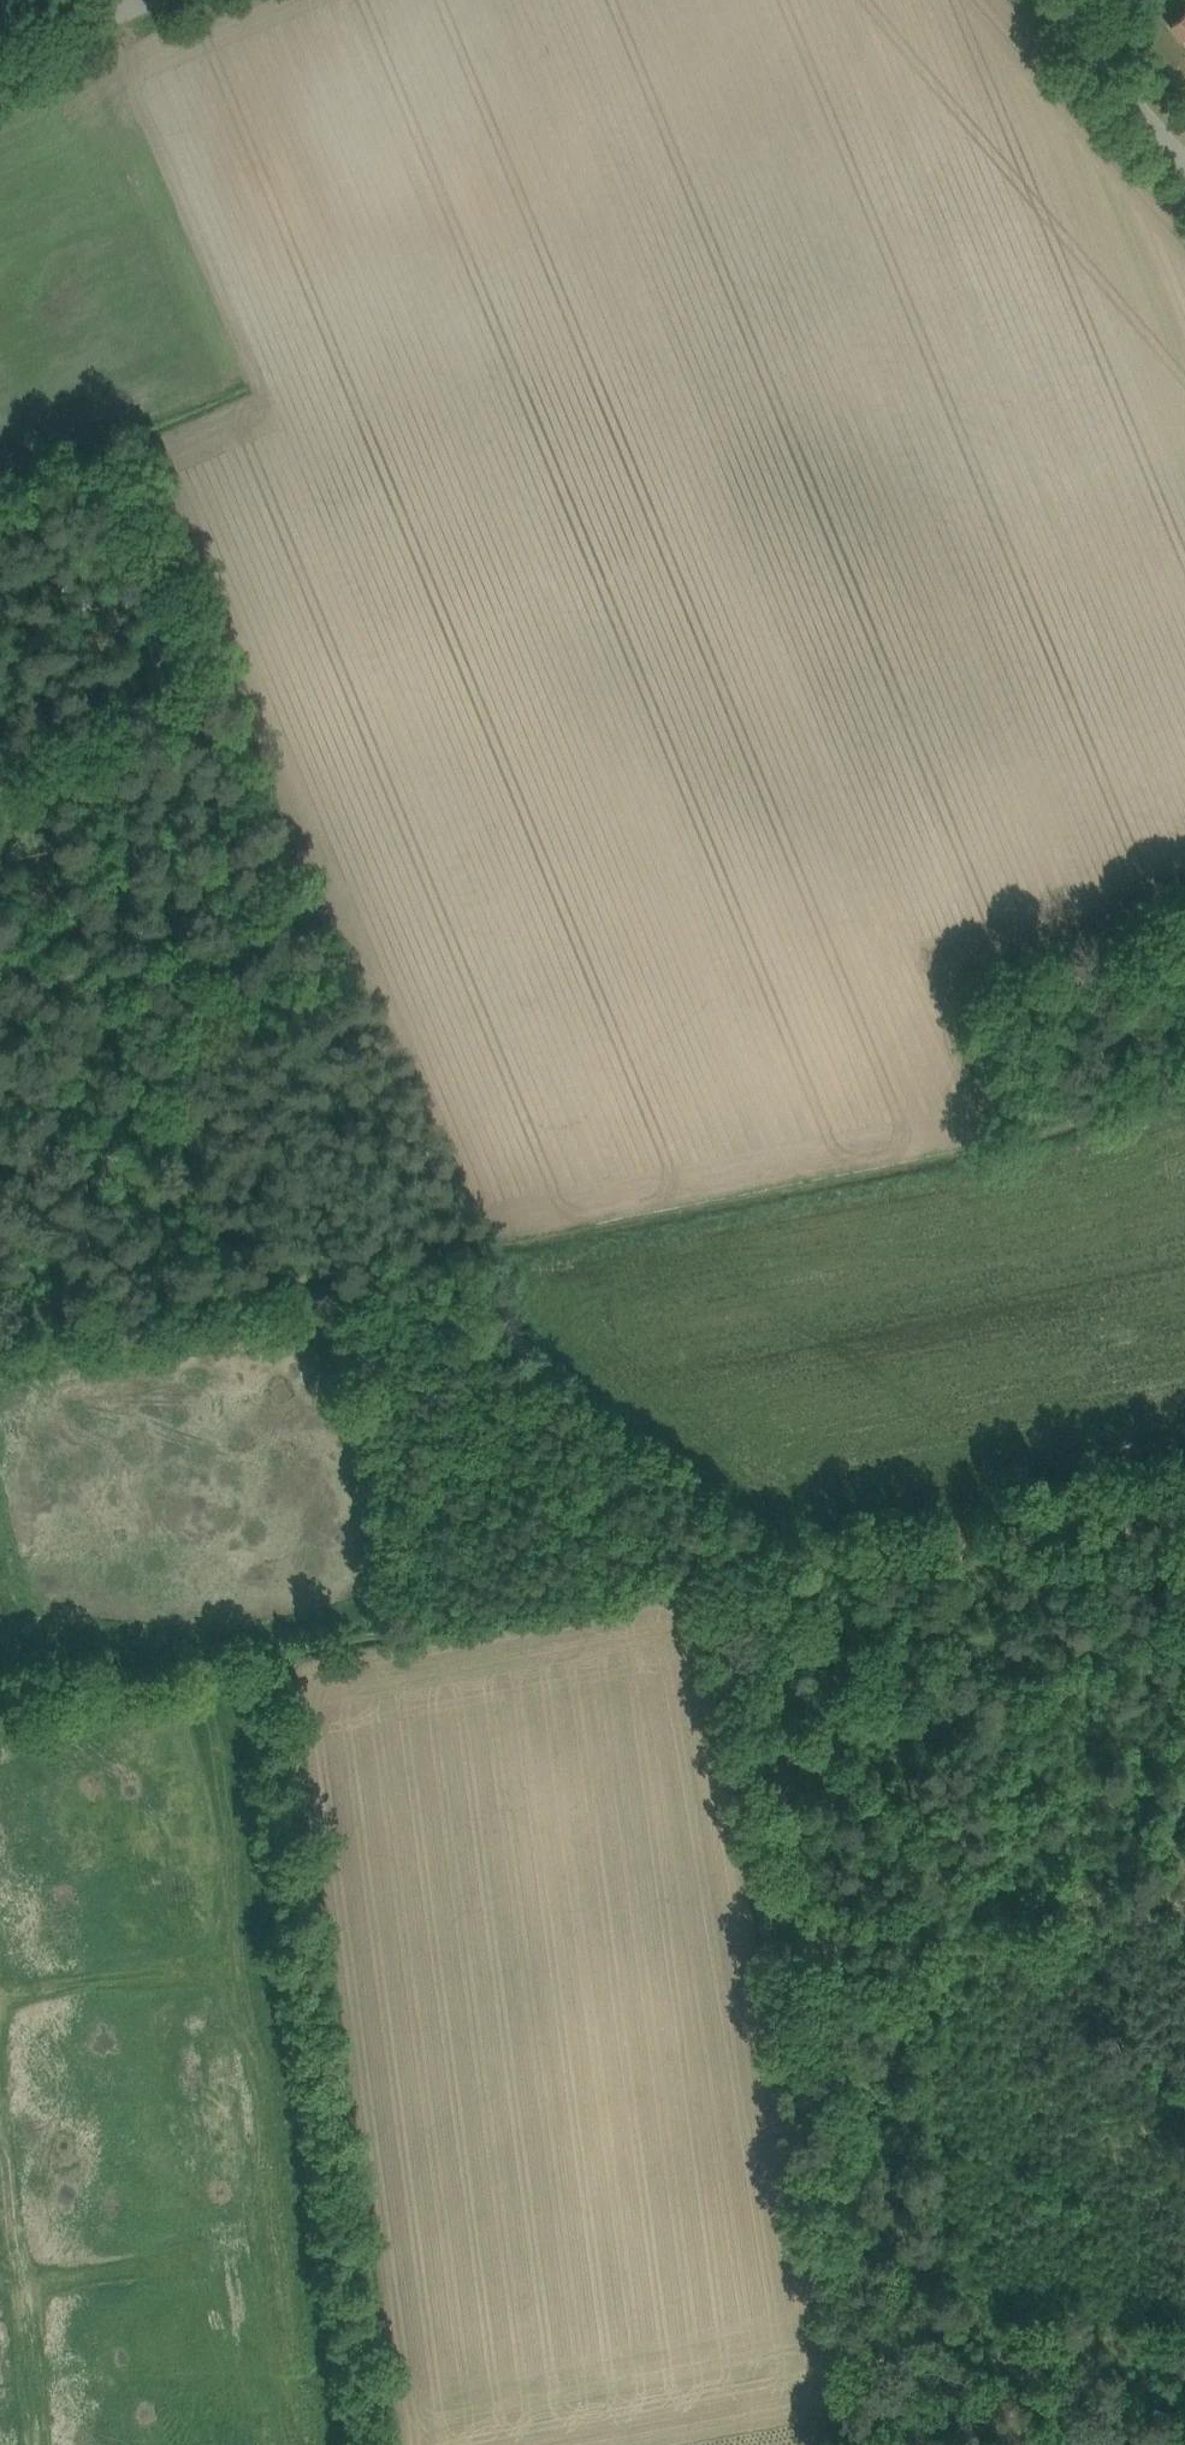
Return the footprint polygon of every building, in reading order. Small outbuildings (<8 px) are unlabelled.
[(1167,29),(1184,51),(1184,13),(1167,29)]
